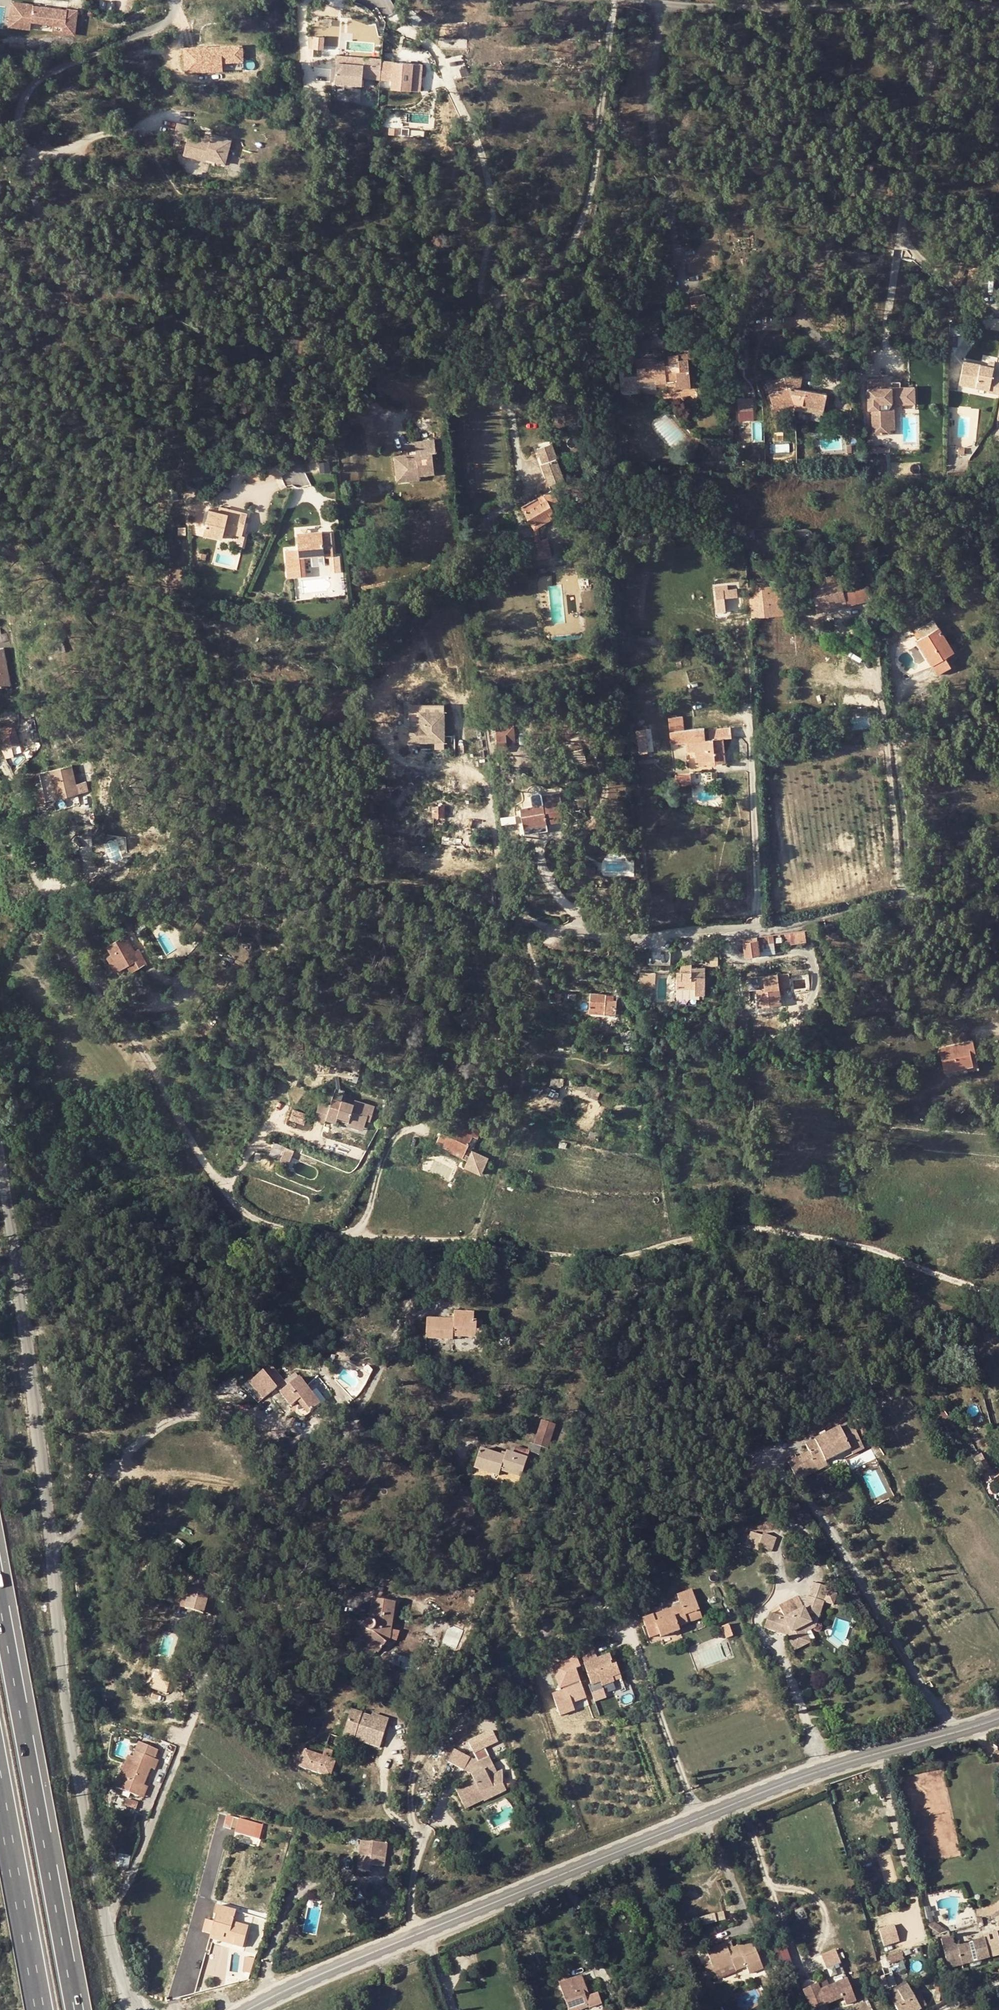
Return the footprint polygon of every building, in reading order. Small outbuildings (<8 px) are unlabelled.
[(57,27),(80,28),(81,11),(69,10),(68,11),(36,9),(37,8),(16,7),(14,32),(35,33),(36,25),(57,27)] [(407,11),(403,21),(415,25),(419,15),(407,11)] [(57,27),(57,35),(79,36),(80,28),(57,27)] [(185,50),(187,74),(214,73),(213,65),(223,65),(243,64),(243,48),(208,49),(185,50)] [(380,59),(380,58),(363,56),(362,65),(337,63),(335,78),(360,81),(361,75),(378,76),(380,59)] [(412,62),(380,59),(378,76),(391,78),(390,87),(400,88),(401,77),(410,78),(412,62)] [(223,65),(213,65),(214,73),(223,73),(223,65)] [(409,89),(410,78),(401,77),(400,88),(409,89)] [(187,127),(173,123),(170,136),(184,140),(181,154),(202,159),(202,158),(203,154),(212,156),(213,154),(224,157),(227,142),(214,140),(215,136),(207,134),(206,138),(200,137),(185,134),(187,127)] [(689,296),(704,292),(703,287),(687,290),(689,296)] [(706,300),(704,292),(689,296),(691,304),(706,300)] [(647,353),(649,353),(648,338),(633,340),(635,358),(647,357),(647,353)] [(656,382),(666,382),(666,380),(665,371),(676,370),(676,379),(675,379),(676,386),(690,385),(688,358),(693,357),(692,349),(683,350),(677,354),(668,355),(668,360),(669,364),(665,365),(664,360),(664,359),(654,360),(654,357),(647,357),(635,358),(637,379),(655,379),(656,382)] [(959,384),(989,389),(988,392),(998,394),(998,375),(992,373),(993,367),(963,362),(959,384)] [(665,371),(666,380),(675,379),(676,379),(676,370),(665,371)] [(802,374),(782,371),(784,378),(786,385),(800,388),(802,374)] [(823,408),(826,393),(800,388),(786,385),(784,378),(766,384),(774,408),(794,402),(823,408)] [(915,401),(914,388),(900,388),(882,389),(882,383),(881,380),(867,381),(868,402),(872,402),(872,410),(873,435),(890,435),(890,431),(889,409),(892,405),(894,405),(906,405),(906,402),(915,401)] [(746,408),(746,398),(738,398),(739,408),(746,408)] [(793,409),(822,414),(823,408),(794,402),(793,409)] [(575,410),(577,426),(587,425),(584,408),(575,410)] [(689,441),(698,445),(702,435),(693,431),(689,441)] [(434,473),(432,451),(435,451),(434,438),(415,440),(416,453),(416,458),(408,459),(407,454),(394,455),(396,475),(409,473),(409,479),(419,478),(419,475),(434,473)] [(698,445),(689,441),(687,445),(696,449),(698,445)] [(878,449),(873,449),(873,441),(867,441),(868,454),(878,454),(878,449)] [(547,460),(557,485),(575,478),(566,453),(547,460)] [(550,489),(551,488),(557,485),(547,460),(540,463),(550,489)] [(551,488),(550,489),(521,506),(534,528),(542,523),(553,517),(555,513),(554,511),(562,506),(551,488)] [(209,508),(203,532),(222,536),(223,530),(228,512),(218,510),(209,508)] [(228,512),(223,530),(241,534),(246,512),(229,508),(228,512)] [(543,538),(542,523),(534,528),(534,539),(539,538),(543,538)] [(285,550),(287,575),(305,574),(304,554),(312,554),(324,553),(325,556),(333,555),(331,532),(322,533),(321,530),(296,532),(298,548),(285,550)] [(389,541),(387,532),(376,535),(379,544),(389,541)] [(532,548),(534,559),(552,555),(548,537),(543,538),(539,538),(540,547),(532,548)] [(540,547),(539,538),(534,539),(531,540),(532,548),(540,547)] [(826,568),(819,570),(818,578),(828,575),(826,568)] [(871,598),(866,580),(840,584),(837,573),(828,575),(818,578),(809,581),(817,610),(831,607),(830,603),(845,599),(846,604),(871,598)] [(749,598),(751,616),(784,613),(780,584),(748,586),(749,598)] [(736,588),(715,590),(717,612),(725,612),(724,598),(737,596),(736,588)] [(831,607),(832,608),(846,604),(845,599),(830,603),(831,607)] [(921,637),(938,626),(933,619),(916,629),(921,637)] [(945,657),(954,652),(938,626),(921,637),(917,640),(938,674),(951,666),(945,657)] [(10,684),(4,647),(0,648),(0,686),(10,684)] [(442,742),(442,703),(406,703),(406,742),(442,742)] [(709,760),(709,764),(725,762),(723,738),(731,737),(730,727),(709,729),(709,739),(704,739),(703,727),(683,729),(681,716),(668,717),(671,743),(686,741),(687,751),(695,751),(696,761),(709,760)] [(496,746),(506,745),(515,745),(514,725),(495,726),(496,746)] [(2,748),(12,746),(20,744),(16,728),(12,726),(8,726),(2,728),(0,730),(0,741),(2,748)] [(645,732),(637,734),(640,754),(648,752),(645,732)] [(72,765),(40,773),(47,800),(78,794),(72,765)] [(545,818),(561,815),(559,802),(561,802),(559,791),(542,794),(539,792),(533,793),(530,797),(532,806),(520,808),(523,827),(538,824),(546,823),(545,818)] [(432,805),(432,810),(432,815),(443,815),(442,805),(432,805)] [(538,824),(523,827),(524,833),(539,831),(538,824)] [(805,941),(804,929),(784,932),(784,933),(784,935),(785,936),(786,938),(787,939),(788,939),(790,939),(790,943),(805,941)] [(107,944),(112,954),(120,969),(128,965),(139,958),(135,950),(126,934),(107,944)] [(774,949),(772,934),(763,935),(757,936),(760,951),(774,949)] [(760,951),(757,936),(742,938),(745,956),(760,953),(760,951)] [(147,963),(139,948),(135,950),(139,958),(128,965),(131,971),(147,963)] [(669,952),(648,951),(648,963),(669,963),(669,952)] [(115,972),(120,969),(112,954),(107,956),(115,972)] [(695,996),(695,993),(704,993),(705,967),(691,967),(691,964),(680,964),(680,969),(676,968),(676,996),(695,996)] [(655,972),(640,972),(639,986),(654,987),(655,972)] [(758,1006),(781,1003),(779,988),(790,987),(788,973),(747,979),(749,990),(756,989),(758,1006)] [(604,1013),(615,1014),(617,996),(589,994),(589,1007),(604,1009),(604,1013)] [(758,1006),(759,1014),(782,1011),(781,1003),(758,1006)] [(969,1049),(974,1048),(972,1040),(939,1048),(945,1071),(957,1068),(973,1065),(971,1056),(969,1049)] [(577,1080),(575,1085),(589,1092),(592,1086),(577,1080)] [(347,1122),(364,1127),(366,1120),(367,1116),(371,1116),(374,1106),(354,1100),(353,1103),(332,1097),(329,1105),(319,1102),(314,1118),(325,1122),(326,1119),(335,1122),(336,1118),(337,1116),(348,1119),(347,1122)] [(305,1113),(294,1111),(292,1120),(302,1123),(305,1113)] [(346,1125),(363,1130),(364,1127),(347,1122),(346,1125)] [(436,1141),(451,1147),(464,1154),(472,1136),(478,1138),(481,1130),(464,1122),(461,1129),(445,1122),(436,1141)] [(289,1148),(284,1145),(278,1158),(284,1160),(289,1148)] [(448,1151),(462,1158),(464,1154),(451,1147),(448,1151)] [(488,1157),(472,1149),(465,1165),(481,1172),(488,1157)] [(847,1180),(839,1180),(841,1191),(848,1190),(847,1180)] [(64,1306),(54,1306),(54,1313),(64,1314),(64,1306)] [(454,1313),(454,1320),(426,1319),(425,1338),(453,1339),(453,1336),(476,1337),(476,1332),(483,1332),(483,1321),(477,1320),(473,1321),(473,1313),(454,1313)] [(296,1401),(301,1398),(311,1411),(319,1405),(299,1378),(280,1393),(290,1406),(296,1401)] [(308,1414),(310,1413),(311,1411),(301,1398),(296,1401),(297,1403),(297,1404),(296,1406),(295,1407),(295,1409),(296,1411),(297,1413),(298,1414),(300,1415),(301,1416),(303,1416),(305,1416),(307,1415),(308,1414)] [(941,1405),(935,1408),(943,1421),(949,1418),(941,1405)] [(543,1422),(535,1446),(541,1448),(549,1424),(543,1422)] [(865,1423),(857,1427),(863,1436),(870,1432),(865,1423)] [(549,1424),(541,1448),(548,1450),(556,1426),(549,1424)] [(850,1450),(862,1444),(850,1424),(807,1447),(811,1453),(805,1457),(807,1460),(801,1464),(809,1478),(821,1471),(818,1465),(826,1461),(827,1463),(850,1450)] [(854,1456),(865,1450),(862,1444),(850,1450),(854,1456)] [(500,1470),(521,1477),(529,1451),(515,1446),(512,1453),(506,1451),(504,1457),(480,1449),(474,1467),(499,1475),(500,1470)] [(792,1464),(802,1481),(809,1478),(801,1464),(807,1460),(805,1457),(792,1464)] [(818,1465),(821,1471),(829,1467),(827,1463),(826,1461),(818,1465)] [(778,1527),(767,1523),(762,1534),(774,1539),(778,1527)] [(774,1539),(762,1534),(757,1546),(770,1552),(775,1539),(774,1539)] [(796,1542),(789,1544),(792,1552),(798,1550),(796,1542)] [(209,1593),(191,1588),(185,1608),(203,1614),(203,1612),(212,1615),(216,1603),(208,1600),(209,1593)] [(661,1637),(679,1630),(678,1627),(688,1623),(685,1614),(699,1610),(693,1593),(685,1596),(678,1598),(680,1605),(642,1619),(649,1637),(659,1634),(661,1637)] [(783,1627),(787,1635),(795,1650),(806,1645),(798,1629),(811,1623),(807,1614),(810,1613),(812,1612),(820,1615),(824,1601),(807,1596),(803,1608),(784,1618),(769,1613),(764,1628),(775,1631),(777,1626),(783,1627)] [(367,1630),(360,1639),(364,1642),(376,1652),(390,1636),(395,1602),(373,1599),(370,1621),(368,1620),(367,1621),(366,1622),(365,1623),(364,1624),(364,1626),(365,1627),(365,1628),(366,1629),(367,1630)] [(685,1614),(688,1623),(702,1618),(699,1610),(685,1614)] [(798,1629),(806,1645),(811,1642),(806,1632),(816,1627),(820,1615),(812,1612),(810,1613),(816,1615),(812,1626),(811,1623),(798,1629)] [(728,1624),(722,1627),(726,1638),(732,1635),(728,1624)] [(777,1626),(775,1631),(787,1635),(783,1627),(777,1626)] [(465,1634),(457,1632),(453,1647),(460,1649),(465,1634)] [(364,1642),(360,1647),(372,1657),(376,1652),(364,1642)] [(614,1681),(612,1677),(620,1674),(616,1664),(611,1666),(609,1661),(611,1661),(609,1655),(597,1659),(593,1648),(575,1655),(580,1666),(583,1665),(591,1685),(600,1682),(602,1686),(614,1681)] [(573,1711),(571,1702),(585,1699),(574,1652),(560,1655),(561,1662),(550,1664),(556,1691),(550,1692),(555,1715),(573,1711)] [(522,1679),(519,1674),(504,1683),(507,1687),(522,1679)] [(522,1679),(507,1687),(511,1694),(526,1686),(522,1679)] [(380,1747),(388,1719),(372,1714),(372,1716),(371,1721),(361,1718),(362,1713),(351,1710),(342,1739),(353,1742),(354,1739),(355,1736),(365,1739),(364,1742),(380,1747)] [(152,1763),(154,1758),(156,1750),(140,1744),(134,1757),(152,1763)] [(464,1770),(470,1757),(455,1749),(448,1762),(464,1770)] [(330,1776),(335,1760),(323,1757),(305,1751),(301,1767),(318,1772),(330,1776)] [(144,1785),(150,1767),(152,1763),(134,1757),(130,1755),(122,1776),(121,1775),(117,1787),(140,1796),(144,1785)] [(497,1773),(489,1757),(479,1762),(468,1767),(471,1774),(474,1780),(455,1789),(465,1808),(484,1799),(485,1800),(497,1794),(494,1788),(503,1784),(503,1770),(497,1773)] [(464,1770),(471,1774),(468,1767),(479,1762),(470,1757),(464,1770)] [(155,1769),(158,1760),(154,1758),(152,1763),(150,1767),(155,1769)] [(506,1790),(503,1784),(494,1788),(497,1794),(506,1790)] [(144,1785),(140,1796),(144,1798),(149,1787),(144,1785)] [(249,1825),(240,1822),(238,1821),(235,1831),(253,1836),(256,1827),(249,1825)] [(384,1866),(386,1843),(361,1841),(358,1870),(369,1871),(370,1864),(384,1866)] [(892,1853),(880,1856),(888,1882),(899,1879),(892,1853)] [(370,1864),(369,1871),(383,1873),(384,1866),(370,1864)] [(234,1944),(242,1946),(248,1926),(233,1922),(236,1910),(217,1905),(214,1913),(216,1914),(211,1934),(223,1937),(224,1933),(236,1937),(234,1944)] [(701,1923),(724,1919),(723,1912),(700,1916),(701,1923)] [(990,1941),(990,1940),(985,1941),(958,1948),(953,1944),(952,1936),(943,1939),(950,1966),(998,1953),(998,1916),(996,1917),(998,1926),(995,1926),(996,1932),(992,1933),(993,1940),(990,1941)] [(938,1932),(943,1931),(944,1928),(934,1922),(930,1929),(933,1931),(938,1932)] [(884,1946),(899,1940),(893,1923),(878,1929),(884,1946)] [(223,1937),(211,1934),(210,1938),(234,1944),(236,1937),(224,1933),(223,1937)] [(733,1963),(736,1970),(746,1966),(760,1960),(752,1940),(728,1949),(725,1943),(706,1950),(710,1961),(704,1963),(709,1977),(716,1974),(715,1970),(733,1963)] [(775,1960),(787,1960),(786,1945),(774,1945),(775,1960)] [(879,1959),(882,1968),(884,1976),(888,1987),(895,1985),(894,1984),(891,1973),(888,1966),(887,1962),(896,1959),(895,1957),(919,1948),(919,1945),(879,1959)] [(835,1948),(820,1953),(825,1967),(840,1962),(835,1948)] [(896,1959),(920,1951),(919,1948),(895,1957),(896,1959)] [(748,1972),(763,1967),(760,1960),(746,1966),(748,1972)] [(716,1974),(718,1977),(736,1970),(733,1963),(715,1970),(716,1974)] [(986,1981),(983,1972),(974,1976),(977,1984),(986,1981)] [(588,2004),(586,1997),(584,1991),(587,1990),(582,1974),(559,1982),(569,2009),(579,2009),(578,2007),(588,2004)] [(896,1989),(888,1993),(898,2009),(917,2009),(920,2008),(925,2005),(918,1994),(914,1996),(907,1985),(897,1990),(896,1989)] [(803,1990),(806,1998),(811,2009),(821,2009),(825,2009),(816,1986),(803,1990)] [(589,1995),(589,1996),(592,2005),(601,2002),(598,1992),(589,1995)] [(801,2000),(804,2009),(811,2009),(806,1998),(801,2000)]
